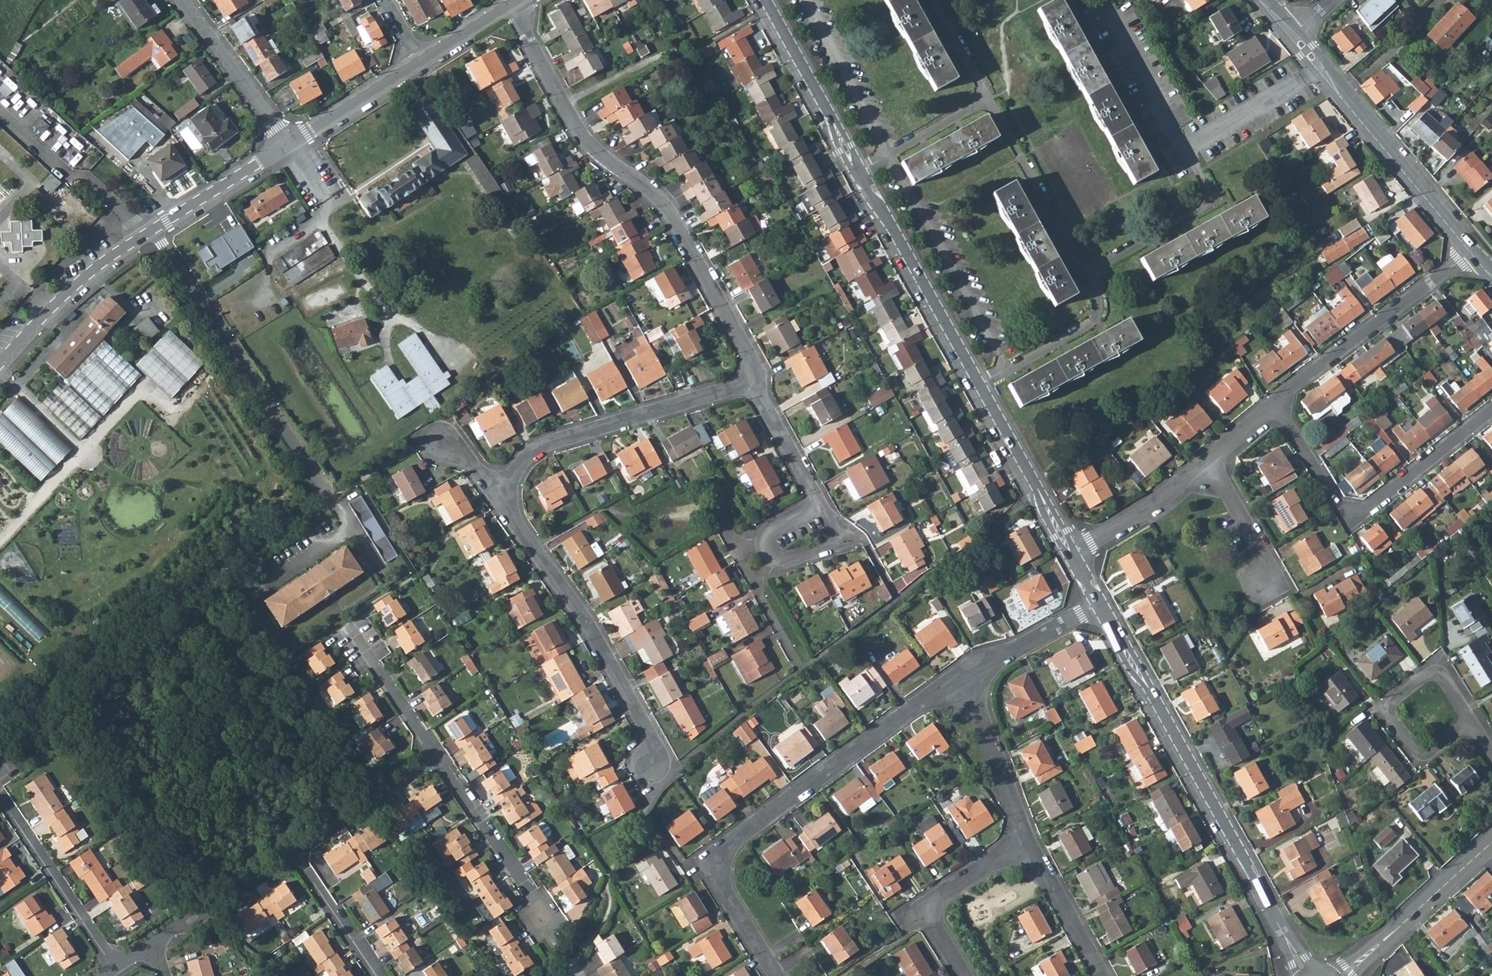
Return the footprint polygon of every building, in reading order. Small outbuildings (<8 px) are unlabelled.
[(155,14),(147,0),(121,0),(122,3),(127,11),(135,26),(155,14)] [(245,0),(214,0),(224,18),(246,4),(244,1),(245,0)] [(297,11),(291,0),(284,0),(292,14),(297,11)] [(359,0),(339,0),(346,12),(361,4),(359,0)] [(430,0),(404,0),(410,12),(413,11),(419,22),(437,13),(430,0)] [(442,10),(437,0),(430,0),(437,13),(442,10)] [(472,3),(470,0),(443,0),(451,14),(472,3)] [(591,20),(591,21),(611,10),(606,0),(586,0),(581,3),(591,20)] [(611,10),(612,12),(625,4),(624,2),(628,0),(606,0),(611,10)] [(701,15),(705,13),(718,6),(715,0),(693,0),(701,15)] [(912,0),(885,0),(935,91),(956,79),(912,0)] [(1060,0),(1059,0),(1039,11),(1134,184),(1155,173),(1060,0)] [(1188,3),(1191,1),(1196,9),(1210,0),(1186,0),(1188,3)] [(1355,11),(1371,31),(1397,6),(1394,3),(1394,2),(1392,0),(1367,0),(1364,3),(1365,4),(1362,7),(1361,6),(1355,11)] [(1475,18),(1457,2),(1439,22),(1443,25),(1432,39),(1446,51),(1475,18)] [(122,3),(113,8),(118,17),(127,11),(122,3)] [(736,11),(728,17),(721,4),(718,6),(705,13),(713,28),(711,29),(713,34),(740,18),(736,11)] [(555,31),(547,36),(551,43),(560,37),(578,27),(566,8),(548,18),(555,31)] [(1242,31),(1227,8),(1210,18),(1224,42),(1242,31)] [(1341,20),(1345,24),(1356,14),(1351,10),(1346,15),(1341,20)] [(410,12),(417,24),(419,22),(413,11),(410,12)] [(362,24),(356,27),(350,17),(343,21),(353,38),(358,34),(360,38),(361,37),(366,45),(372,42),(376,49),(386,43),(369,12),(358,18),(362,24)] [(228,22),(231,27),(247,18),(243,13),(228,22)] [(247,18),(231,27),(241,45),(242,44),(261,33),(262,32),(255,21),(257,20),(253,14),(247,18)] [(1443,25),(1439,22),(1427,35),(1432,39),(1443,25)] [(326,30),(322,23),(308,31),(310,34),(312,38),(324,32),(326,30)] [(1365,47),(1348,26),(1332,39),(1344,53),(1352,47),(1358,54),(1365,47)] [(166,39),(168,38),(162,27),(148,36),(150,39),(112,62),(118,71),(151,51),(159,64),(175,54),(166,39)] [(578,27),(560,37),(570,54),(561,59),(565,66),(588,53),(591,51),(578,27)] [(751,57),(741,41),(750,36),(746,29),(713,48),(717,54),(725,49),(735,67),(751,57)] [(317,46),(328,40),(324,32),(312,38),(317,46)] [(261,33),(242,44),(255,66),(259,64),(275,55),(261,33)] [(1487,36),(1484,40),(1491,47),(1491,41),(1487,36)] [(1269,62),(1254,38),(1227,55),(1241,78),(1269,62)] [(647,56),(643,48),(635,52),(639,60),(647,56)] [(712,58),(707,49),(700,53),(705,62),(712,58)] [(343,82),(365,70),(354,50),(332,62),(343,82)] [(316,62),(324,57),(323,56),(323,55),(320,51),(302,62),(306,68),(316,62)] [(493,51),(463,68),(478,93),(489,87),(506,77),(517,71),(512,63),(504,68),(497,57),(493,51)] [(751,57),(735,67),(729,70),(737,85),(741,83),(744,87),(750,84),(751,83),(762,77),(758,70),(767,65),(760,52),(751,57)] [(364,57),(369,67),(376,63),(371,53),(364,57)] [(568,73),(576,68),(584,82),(602,72),(593,57),(591,58),(588,53),(565,66),(564,67),(568,73)] [(266,83),(286,72),(276,54),(275,55),(259,64),(265,74),(262,76),(266,83)] [(201,93),(217,82),(200,57),(184,68),(201,93)] [(324,57),(316,62),(320,67),(327,63),(324,57)] [(1232,64),(1222,70),(1226,76),(1236,70),(1232,64)] [(1384,76),(1380,70),(1360,86),(1376,104),(1387,95),(1389,96),(1398,89),(1386,74),(1384,76)] [(766,83),(775,78),(771,72),(762,77),(751,83),(750,84),(752,88),(748,90),(757,106),(773,96),(766,83)] [(301,105),(320,94),(308,73),(290,83),(301,105)] [(1421,95),(1428,88),(1415,76),(1409,83),(1421,95)] [(507,84),(510,83),(506,77),(489,87),(502,110),(517,102),(507,84)] [(1209,92),(1216,100),(1225,95),(1218,87),(1211,79),(1203,84),(1209,92)] [(1428,88),(1421,95),(1427,101),(1437,90),(1432,84),(1428,88)] [(1437,90),(1427,101),(1433,106),(1443,95),(1437,90)] [(468,154),(428,92),(408,105),(436,148),(412,165),(414,168),(379,192),(377,188),(358,201),(362,208),(332,228),(338,238),(369,218),(369,219),(387,208),(387,209),(426,183),(426,182),(468,154)] [(601,123),(606,120),(630,106),(622,92),(601,104),(605,111),(598,116),(601,123)] [(1408,108),(1414,114),(1427,101),(1421,95),(1408,108)] [(790,104),(781,109),(773,96),(757,106),(765,121),(770,119),(772,123),(791,112),(793,111),(790,104)] [(174,112),(176,115),(197,102),(194,98),(174,112)] [(179,120),(199,105),(197,102),(176,115),(179,120)] [(216,103),(212,106),(223,120),(227,117),(216,103)] [(500,123),(513,147),(539,132),(532,119),(539,116),(532,104),(500,123)] [(623,131),(626,129),(643,119),(635,104),(630,106),(606,120),(610,127),(618,122),(623,131)] [(228,119),(222,122),(210,106),(191,120),(212,150),(238,132),(228,119)] [(146,140),(155,146),(165,135),(133,108),(97,128),(129,158),(146,140)] [(1290,121),(1292,123),(1308,149),(1333,133),(1328,125),(1326,126),(1323,128),(1319,120),(1312,110),(1312,108),(1290,121)] [(786,124),(795,119),(791,112),(772,123),(771,124),(773,128),(769,131),(780,150),(783,149),(796,141),(786,124)] [(1425,113),(1410,128),(1431,147),(1449,127),(1453,123),(1447,117),(1439,125),(1425,113)] [(1479,125),(1487,132),(1491,127),(1491,121),(1487,116),(1479,125)] [(627,148),(638,142),(655,132),(646,117),(643,119),(626,129),(631,137),(623,142),(627,148)] [(997,138),(986,117),(902,163),(913,185),(997,138)] [(37,135),(44,127),(35,118),(27,126),(37,135)] [(656,152),(677,139),(677,138),(680,136),(680,133),(677,128),(674,127),(671,123),(655,132),(638,142),(642,149),(650,145),(654,153),(656,152)] [(1449,138),(1455,132),(1449,127),(1431,147),(1446,161),(1459,147),(1449,138)] [(1327,195),(1360,174),(1346,148),(1349,145),(1343,136),(1324,147),(1336,167),(1326,173),(1330,181),(1322,186),(1327,195)] [(682,137),(677,139),(656,152),(660,160),(653,164),(657,171),(662,168),(690,152),(682,137)] [(543,139),(526,149),(529,156),(547,145),(543,139)] [(799,140),(796,141),(783,149),(790,162),(788,164),(791,170),(794,168),(810,159),(819,154),(815,148),(806,153),(799,140)] [(160,179),(183,164),(170,143),(146,157),(160,179)] [(534,164),(543,179),(545,178),(569,164),(565,158),(563,159),(562,157),(558,156),(555,158),(547,145),(529,156),(521,161),(526,169),(534,164)] [(683,176),(699,167),(690,152),(662,168),(665,175),(674,170),(679,179),(683,176)] [(1456,166),(1471,184),(1469,186),(1475,193),(1491,179),(1491,178),(1491,177),(1491,164),(1485,170),(1471,153),(1456,166)] [(492,177),(488,171),(477,155),(467,162),(481,184),(492,177)] [(794,168),(804,186),(806,185),(809,190),(821,184),(832,177),(828,171),(819,175),(810,159),(794,168)] [(575,169),(571,163),(569,164),(545,178),(549,184),(540,189),(547,200),(555,195),(559,201),(572,194),(576,191),(567,174),(575,169)] [(680,189),(684,196),(712,180),(703,165),(699,167),(683,176),(688,185),(680,189)] [(1456,166),(1454,168),(1469,186),(1471,184),(1456,166)] [(48,196),(58,186),(46,174),(36,185),(48,196)] [(1389,201),(1372,174),(1354,185),(1371,212),(1389,201)] [(481,184),(496,206),(500,203),(506,199),(492,177),(481,184)] [(702,206),(721,195),(712,180),(684,196),(688,202),(695,198),(700,206),(702,206)] [(1076,295),(1014,183),(993,195),(1055,306),(1076,295)] [(605,192),(597,197),(589,184),(576,191),(572,194),(580,208),(582,207),(585,212),(587,212),(609,199),(605,192)] [(837,192),(828,196),(821,184),(809,190),(805,193),(813,207),(815,206),(819,211),(834,202),(841,199),(837,192)] [(259,223),(287,205),(277,189),(249,207),(251,209),(242,214),(251,226),(258,221),(259,223)] [(722,194),(721,195),(702,206),(706,214),(698,219),(702,226),(705,224),(730,210),(722,194)] [(587,212),(591,220),(600,215),(609,231),(626,221),(635,216),(631,210),(622,214),(612,197),(609,199),(587,212)] [(1264,218),(1253,198),(1142,260),(1153,280),(1264,218)] [(1484,205),(1491,215),(1491,198),(1484,205)] [(844,219),(834,202),(819,211),(828,228),(830,227),(834,234),(845,227),(857,221),(853,214),(844,219)] [(299,205),(293,209),(299,219),(306,215),(299,205)] [(724,233),(743,223),(735,207),(730,210),(705,224),(709,231),(718,226),(723,234),(724,233)] [(523,214),(526,220),(535,215),(531,208),(523,214)] [(1394,222),(1417,249),(1433,234),(1412,209),(1394,222)] [(1343,238),(1361,228),(1355,219),(1338,229),(1343,238)] [(37,242),(36,230),(27,231),(26,221),(4,222),(5,232),(0,232),(0,244),(4,243),(6,245),(6,253),(18,253),(17,248),(27,248),(27,242),(37,242)] [(642,229),(633,233),(626,221),(609,231),(616,244),(618,243),(621,248),(643,236),(646,235),(642,229)] [(721,246),(724,252),(753,237),(744,222),(743,223),(724,233),(729,241),(721,246)] [(853,240),(845,227),(834,234),(830,236),(834,243),(825,248),(832,261),(841,256),(843,255),(860,245),(866,242),(862,235),(853,240)] [(1367,238),(1361,228),(1343,238),(1321,253),(1328,264),(1338,257),(1350,250),(1349,249),(1367,238)] [(240,229),(220,241),(222,243),(206,253),(212,262),(203,267),(207,273),(214,269),(217,275),(254,251),(240,229)] [(1384,229),(1374,237),(1380,244),(1390,237),(1384,229)] [(282,273),(327,244),(319,232),(274,261),(282,273)] [(643,236),(621,248),(615,252),(632,281),(653,268),(643,250),(649,246),(643,236)] [(283,274),(291,286),(336,257),(328,245),(283,274)] [(841,256),(851,273),(849,274),(853,281),(855,280),(873,269),(881,265),(877,258),(869,262),(860,245),(843,255),(841,256)] [(1383,273),(1395,288),(1414,273),(1401,255),(1394,260),(1393,260),(1386,265),(1381,270),(1383,273)] [(1376,264),(1381,270),(1386,265),(1393,260),(1390,256),(1387,256),(1376,264)] [(761,283),(747,257),(727,267),(731,274),(732,274),(738,286),(737,286),(741,294),(745,291),(761,283)] [(1345,278),(1352,273),(1343,261),(1336,266),(1344,277),(1345,278)] [(1329,272),(1337,283),(1344,277),(1336,266),(1329,272)] [(682,289),(670,267),(651,278),(663,299),(668,309),(687,298),(682,289)] [(891,282),(883,286),(873,269),(855,280),(866,299),(871,297),(873,301),(895,288),(891,282)] [(1355,281),(1372,305),(1395,288),(1383,273),(1367,285),(1365,282),(1367,280),(1363,275),(1360,278),(1359,277),(1355,281)] [(745,291),(759,315),(777,306),(764,281),(761,283),(745,291)] [(853,312),(839,288),(835,291),(849,315),(853,312)] [(873,301),(876,305),(871,308),(882,328),(900,317),(890,300),(899,295),(895,288),(873,301)] [(1340,293),(1346,301),(1329,313),(1340,328),(1363,311),(1346,288),(1340,293)] [(1480,289),(1467,300),(1469,302),(1476,310),(1480,316),(1491,306),(1491,303),(1480,289)] [(103,341),(107,335),(106,334),(125,314),(108,299),(90,320),(89,318),(47,365),(65,382),(103,341)] [(1444,314),(1435,302),(1418,314),(1428,327),(1434,335),(1440,330),(1434,322),(1444,314)] [(1476,310),(1469,302),(1464,306),(1471,315),(1476,310)] [(1324,306),(1302,323),(1306,328),(1328,311),(1324,306)] [(1284,329),(1293,323),(1285,313),(1282,308),(1272,315),(1284,329)] [(595,331),(603,326),(594,311),(586,315),(595,331)] [(1329,313),(1328,311),(1306,328),(1318,345),(1340,328),(1329,313)] [(1403,346),(1428,327),(1418,314),(1393,332),(1393,333),(1394,333),(1403,346)] [(579,320),(594,344),(600,340),(595,331),(586,315),(579,320)] [(698,315),(670,331),(681,350),(686,360),(705,350),(694,331),(704,325),(698,315)] [(1460,316),(1452,321),(1467,341),(1475,335),(1468,326),(1460,316)] [(1475,335),(1488,325),(1480,316),(1468,326),(1475,335)] [(761,329),(776,356),(798,344),(791,332),(787,323),(783,317),(761,329)] [(900,317),(882,328),(890,341),(879,348),(882,354),(919,332),(920,332),(916,325),(908,330),(900,317)] [(373,342),(364,318),(333,330),(339,348),(360,341),(362,346),(373,342)] [(149,319),(137,329),(148,342),(160,332),(149,319)] [(1139,340),(1128,320),(1009,386),(1020,407),(1139,340)] [(787,323),(791,332),(797,329),(792,321),(787,323)] [(1490,337),(1491,339),(1491,331),(1488,325),(1475,335),(1482,344),(1490,337)] [(595,331),(600,340),(608,336),(603,326),(595,331)] [(643,336),(648,344),(662,336),(663,335),(659,328),(643,336)] [(1440,330),(1434,335),(1436,338),(1444,332),(1442,329),(1440,330)] [(171,398),(202,363),(167,331),(136,367),(171,398)] [(666,342),(673,354),(681,350),(670,331),(663,335),(662,336),(666,342)] [(1283,336),(1289,344),(1275,354),(1287,369),(1298,361),(1296,359),(1305,352),(1289,331),(1283,336)] [(882,354),(886,359),(897,353),(907,371),(924,361),(914,344),(923,340),(919,332),(882,354)] [(1394,333),(1393,333),(1368,352),(1378,365),(1396,351),(1403,346),(1394,333)] [(424,405),(433,418),(444,411),(434,398),(451,386),(416,335),(399,346),(420,377),(407,386),(404,381),(400,384),(390,368),(373,380),(401,421),(424,405)] [(1482,345),(1482,344),(1475,335),(1467,341),(1461,346),(1466,352),(1473,346),(1476,351),(1482,345)] [(651,350),(648,344),(643,336),(637,340),(641,347),(645,354),(638,357),(626,364),(640,389),(658,378),(659,381),(666,377),(651,350)] [(662,336),(648,344),(651,350),(666,342),(662,336)] [(1232,345),(1240,357),(1246,352),(1242,346),(1249,341),(1245,336),(1232,345)] [(108,346),(103,341),(65,382),(71,387),(76,381),(78,380),(83,374),(84,373),(95,361),(96,359),(101,354),(103,352),(108,346)] [(1449,356),(1450,355),(1440,342),(1432,348),(1442,361),(1449,356)] [(142,377),(125,362),(108,346),(103,352),(119,367),(136,384),(142,377)] [(634,351),(638,357),(645,354),(641,347),(634,351)] [(784,364),(788,371),(791,369),(802,389),(818,380),(828,375),(813,348),(784,364)] [(1253,366),(1267,384),(1287,369),(1275,354),(1273,351),(1253,366)] [(1381,369),(1400,355),(1396,351),(1378,365),(1381,369)] [(1298,361),(1307,354),(1305,352),(1296,359),(1298,361)] [(1352,383),(1372,369),(1380,380),(1386,375),(1381,369),(1378,365),(1368,352),(1343,371),(1352,383)] [(1483,372),(1470,382),(1481,397),(1491,389),(1489,386),(1491,384),(1491,371),(1478,353),(1472,358),(1483,372)] [(135,385),(117,369),(101,354),(96,359),(111,374),(129,391),(135,385)] [(84,373),(98,385),(118,404),(128,392),(110,375),(95,361),(84,373)] [(924,361),(907,371),(906,371),(914,386),(917,384),(920,390),(944,376),(940,369),(932,374),(924,361)] [(612,362),(587,376),(601,401),(627,387),(612,362)] [(1246,382),(1237,370),(1222,381),(1225,384),(1210,396),(1223,413),(1246,394),(1240,386),(1246,382)] [(1332,408),(1334,406),(1330,401),(1353,384),(1352,383),(1343,371),(1318,389),(1318,390),(1328,403),(1332,408)] [(1423,376),(1431,386),(1437,381),(1429,371),(1425,375),(1423,376)] [(567,385),(576,380),(572,372),(562,377),(567,385)] [(828,375),(818,380),(823,390),(825,389),(836,382),(831,373),(828,375)] [(116,405),(97,387),(83,374),(78,380),(90,392),(111,411),(116,405)] [(920,390),(924,396),(921,398),(928,411),(947,400),(940,388),(948,383),(944,376),(920,390)] [(567,385),(552,393),(562,413),(587,399),(576,380),(567,385)] [(1446,380),(1440,385),(1460,410),(1469,403),(1471,405),(1481,397),(1470,382),(1461,389),(1455,381),(1450,385),(1446,380)] [(71,387),(83,398),(105,418),(110,413),(89,393),(76,381),(71,387)] [(102,419),(82,399),(70,388),(71,387),(65,382),(50,399),(44,405),(83,439),(102,419)] [(1400,394),(1407,388),(1403,382),(1396,388),(1400,394)] [(868,398),(874,408),(896,396),(890,386),(868,398)] [(535,387),(528,391),(532,399),(515,408),(525,426),(549,413),(535,387)] [(1396,388),(1389,393),(1393,399),(1397,396),(1400,394),(1396,388)] [(802,402),(805,408),(809,405),(821,426),(840,416),(825,389),(823,390),(802,402)] [(1318,390),(1301,402),(1311,416),(1328,403),(1318,390)] [(947,400),(928,411),(936,424),(939,422),(942,428),(956,420),(953,413),(961,408),(954,396),(947,400)] [(75,448),(18,397),(0,417),(0,441),(45,481),(75,448)] [(1430,438),(1452,420),(1433,397),(1426,403),(1430,410),(1416,420),(1418,423),(1430,438)] [(467,404),(463,398),(447,409),(451,415),(467,404)] [(1173,422),(1171,420),(1166,425),(1181,445),(1188,440),(1189,441),(1201,431),(1202,432),(1213,423),(1195,403),(1180,416),(1180,417),(1173,422)] [(1311,416),(1315,421),(1332,408),(1328,403),(1311,416)] [(1471,405),(1469,403),(1460,410),(1461,413),(1471,405)] [(499,405),(474,419),(477,423),(483,435),(490,447),(515,434),(499,405)] [(1384,431),(1391,425),(1380,409),(1375,413),(1371,416),(1381,428),(1384,431)] [(1363,422),(1372,435),(1381,428),(1371,416),(1363,422)] [(1362,423),(1357,417),(1345,426),(1350,433),(1362,423)] [(972,429),(964,433),(956,420),(942,428),(939,429),(948,444),(951,443),(954,448),(976,435),(972,429)] [(757,446),(743,421),(723,432),(737,458),(757,446)] [(483,435),(477,423),(471,427),(478,438),(483,435)] [(1409,451),(1418,444),(1420,446),(1430,438),(1418,423),(1405,434),(1398,426),(1393,430),(1409,451)] [(821,438),(824,444),(828,442),(840,463),(860,452),(845,425),(821,438)] [(691,426),(660,443),(670,462),(701,445),(691,426)] [(1345,426),(1321,445),(1326,451),(1345,436),(1350,433),(1345,426)] [(1483,438),(1491,449),(1491,431),(1483,438)] [(1385,433),(1381,436),(1388,446),(1392,442),(1385,433)] [(976,435),(954,448),(947,452),(959,471),(980,459),(977,453),(984,448),(977,435),(976,435)] [(1352,454),(1357,450),(1345,436),(1326,451),(1325,452),(1328,457),(1344,445),(1352,454)] [(1379,478),(1400,462),(1388,446),(1381,436),(1369,445),(1376,455),(1366,462),(1367,463),(1379,478)] [(1172,456),(1156,437),(1130,458),(1146,477),(1172,456)] [(627,478),(650,466),(652,470),(661,465),(647,439),(631,448),(631,450),(616,459),(627,478)] [(1420,446),(1418,444),(1409,451),(1410,453),(1420,446)] [(892,445),(883,450),(885,454),(895,449),(892,445)] [(1258,466),(1274,492),(1297,477),(1278,447),(1260,458),(1258,466)] [(1483,466),(1470,450),(1455,462),(1467,478),(1469,477),(1473,483),(1486,473),(1486,470),(1483,466)] [(603,453),(595,457),(596,458),(573,471),(582,487),(613,470),(603,453)] [(850,479),(853,478),(858,488),(856,489),(861,498),(890,483),(875,455),(846,471),(850,479)] [(777,486),(779,485),(763,456),(742,468),(746,475),(753,488),(758,497),(760,496),(777,486)] [(1344,478),(1366,461),(1362,457),(1341,473),(1344,478)] [(981,458),(980,459),(959,471),(972,495),(1003,478),(999,472),(992,476),(981,458)] [(1366,462),(1366,461),(1344,478),(1357,495),(1379,478),(1367,463),(1366,462)] [(1467,478),(1455,462),(1447,469),(1443,471),(1430,482),(1433,485),(1442,498),(1451,491),(1453,495),(1454,496),(1462,489),(1471,483),(1467,478)] [(1096,477),(1090,464),(1069,476),(1076,489),(1078,488),(1080,487),(1082,491),(1080,492),(1089,508),(1110,496),(1099,475),(1096,477)] [(410,465),(390,475),(405,503),(424,492),(410,465)] [(652,470),(650,466),(627,478),(629,482),(652,470)] [(562,472),(549,480),(536,488),(540,496),(549,511),(562,504),(560,499),(573,491),(562,472)] [(753,488),(746,475),(740,478),(739,481),(744,490),(748,491),(753,488)] [(850,479),(844,482),(855,502),(861,498),(856,489),(858,488),(853,478),(850,479)] [(1003,478),(972,495),(976,502),(982,498),(989,511),(1006,501),(999,489),(1007,485),(1003,478)] [(436,495),(448,489),(444,482),(432,488),(436,495)] [(471,512),(460,492),(459,492),(455,485),(448,489),(436,495),(430,498),(434,506),(440,503),(442,505),(435,510),(445,526),(452,523),(471,512)] [(1420,490),(1405,502),(1417,517),(1431,504),(1435,508),(1445,501),(1442,498),(1433,485),(1422,493),(1420,490)] [(777,486),(760,496),(765,504),(782,494),(777,486)] [(1294,497),(1289,490),(1266,504),(1285,533),(1306,519),(1292,498),(1294,497)] [(869,505),(883,530),(904,519),(895,503),(898,501),(893,492),(869,505)] [(954,496),(958,503),(963,500),(960,493),(954,496)] [(1484,499),(1488,505),(1491,502),(1491,493),(1484,499)] [(359,495),(346,503),(382,564),(396,556),(359,495)] [(546,513),(549,511),(540,496),(537,498),(546,513)] [(1464,525),(1488,505),(1484,499),(1483,498),(1477,503),(1478,504),(1466,514),(1464,511),(1457,516),(1464,525)] [(1389,515),(1401,530),(1402,529),(1417,517),(1405,502),(1389,515)] [(1435,508),(1431,504),(1417,517),(1420,520),(1435,508)] [(607,521),(599,514),(588,521),(593,529),(607,521)] [(1417,517),(1402,529),(1406,534),(1421,522),(1420,520),(1417,517)] [(461,539),(464,537),(474,556),(477,555),(485,550),(493,546),(479,520),(457,531),(461,539)] [(1392,543),(1377,525),(1361,537),(1371,550),(1380,544),(1385,549),(1392,543)] [(922,557),(924,556),(920,549),(914,536),(919,533),(915,526),(890,540),(905,566),(908,565),(922,557)] [(1454,533),(1450,527),(1435,539),(1440,545),(1454,533)] [(1045,558),(1031,530),(1012,540),(1026,568),(1045,558)] [(597,560),(583,533),(564,543),(578,571),(597,560)] [(920,549),(926,545),(919,533),(914,536),(920,549)] [(1322,549),(1313,533),(1293,546),(1301,560),(1299,562),(1307,574),(1333,559),(1326,547),(1322,549)] [(209,561),(241,538),(238,535),(207,557),(209,561)] [(977,540),(974,535),(962,541),(966,547),(977,540)] [(1416,564),(1432,551),(1440,545),(1435,539),(1416,555),(1417,556),(1413,560),(1416,564)] [(720,571),(704,542),(685,553),(701,581),(703,580),(720,571)] [(1333,543),(1326,547),(1333,559),(1339,555),(1333,543)] [(360,574),(343,548),(262,602),(280,628),(360,574)] [(1119,559),(1129,576),(1126,578),(1131,587),(1152,575),(1138,549),(1119,559)] [(485,550),(477,555),(482,563),(490,559),(485,550)] [(518,580),(514,572),(515,572),(504,551),(490,559),(482,563),(493,584),(487,588),(491,596),(518,580)] [(922,557),(908,565),(911,570),(925,562),(922,557)] [(1119,559),(1116,561),(1126,578),(1129,576),(1119,559)] [(1391,585),(1416,564),(1413,560),(1389,580),(1388,581),(1391,585)] [(844,569),(843,567),(820,580),(828,595),(830,597),(838,592),(843,602),(871,586),(858,562),(844,569)] [(623,592),(609,566),(588,578),(602,603),(623,592)] [(720,571),(703,580),(713,597),(719,606),(738,595),(724,568),(720,571)] [(666,589),(658,572),(649,577),(658,593),(666,589)] [(817,575),(796,588),(806,607),(828,595),(820,580),(817,575)] [(1331,587),(1330,584),(1313,594),(1326,616),(1344,606),(1343,604),(1358,595),(1348,577),(1331,587)] [(987,583),(994,596),(1002,592),(995,579),(987,583)] [(1054,598),(1044,579),(1018,592),(1030,615),(1040,610),(1038,606),(1054,598)] [(1391,585),(1388,581),(1382,586),(1385,590),(1391,585)] [(0,583),(0,602),(38,640),(47,631),(0,583)] [(883,604),(891,598),(882,583),(874,588),(883,604)] [(540,616),(535,607),(538,605),(530,589),(511,599),(511,600),(518,613),(515,614),(522,627),(540,616)] [(1173,623),(1156,593),(1131,607),(1135,613),(1139,611),(1152,635),(1173,623)] [(1482,615),(1469,594),(1449,607),(1463,628),(1468,625),(1472,631),(1488,622),(1483,615),(1482,615)] [(388,596),(373,606),(378,612),(380,610),(384,616),(382,618),(388,627),(405,614),(395,600),(393,602),(388,596)] [(707,600),(712,610),(719,606),(713,597),(707,600)] [(641,627),(634,614),(641,610),(635,598),(608,613),(622,638),(641,627)] [(1431,615),(1417,598),(1391,619),(1409,641),(1416,635),(1412,630),(1431,615)] [(985,620),(995,614),(986,599),(962,612),(973,632),(988,624),(985,620)] [(517,630),(522,627),(515,614),(518,613),(511,600),(503,605),(517,630)] [(736,642),(758,630),(743,603),(721,616),(729,630),(736,642)] [(680,613),(677,607),(666,613),(669,619),(680,613)] [(466,609),(452,617),(456,625),(470,617),(466,609)] [(1287,614),(1294,627),(1303,622),(1296,609),(1287,614)] [(1287,614),(1285,611),(1274,617),(1275,619),(1256,630),(1268,650),(1298,633),(1294,627),(1287,614)] [(686,624),(691,633),(709,623),(704,614),(686,624)] [(729,630),(721,616),(716,619),(724,633),(729,630)] [(951,648),(959,642),(941,617),(917,635),(932,656),(948,644),(951,648)] [(631,654),(635,651),(631,644),(641,639),(637,632),(655,623),(653,620),(641,627),(622,638),(631,654)] [(407,621),(392,631),(396,637),(400,643),(398,645),(404,654),(422,641),(407,621)] [(554,621),(529,634),(545,663),(563,653),(570,649),(554,621)] [(671,656),(661,637),(662,637),(658,629),(655,623),(637,632),(641,639),(631,644),(635,651),(641,648),(648,660),(652,667),(660,662),(671,656)] [(1194,647),(1186,634),(1159,649),(1172,672),(1169,674),(1174,682),(1198,668),(1188,650),(1194,647)] [(1480,686),(1491,678),(1491,667),(1489,662),(1491,661),(1491,656),(1484,643),(1488,640),(1484,634),(1459,650),(1480,686)] [(1401,656),(1387,637),(1355,662),(1370,680),(1401,656)] [(731,656),(735,664),(738,663),(749,683),(774,670),(762,649),(764,648),(759,640),(731,656)] [(319,642),(303,653),(308,660),(306,661),(317,676),(334,664),(328,656),(326,657),(322,652),(324,650),(319,642)] [(1068,687),(1094,673),(1080,646),(1054,660),(1068,687)] [(648,660),(641,648),(635,651),(642,664),(648,660)] [(918,666),(907,650),(883,667),(895,683),(918,666)] [(706,659),(711,667),(727,658),(723,651),(706,659)] [(420,652),(403,663),(408,669),(410,668),(421,682),(434,673),(420,652)] [(464,664),(464,663),(469,660),(465,653),(459,657),(464,664)] [(583,690),(563,653),(545,663),(539,666),(559,703),(566,699),(583,690)] [(467,669),(473,665),(469,660),(464,664),(467,669)] [(660,662),(652,667),(642,673),(661,707),(666,705),(680,697),(660,662)] [(476,671),(473,665),(467,669),(470,674),(476,671)] [(884,680),(873,665),(867,670),(878,685),(884,680)] [(867,670),(843,687),(857,707),(875,695),(877,697),(883,692),(878,685),(867,670)] [(339,671),(323,681),(327,688),(326,689),(337,704),(354,692),(348,684),(346,685),(341,679),(343,678),(339,671)] [(1356,697),(1337,672),(1318,687),(1336,712),(1356,697)] [(1016,719),(1044,704),(1028,676),(1012,685),(1019,699),(1008,705),(1016,719)] [(435,683),(419,693),(424,699),(428,705),(425,708),(431,716),(449,703),(435,683)] [(1217,711),(1201,683),(1180,695),(1184,702),(1186,701),(1193,713),(1190,714),(1195,723),(1217,711)] [(596,693),(591,685),(583,690),(566,699),(578,721),(580,720),(584,727),(582,728),(587,737),(611,723),(606,715),(608,714),(598,697),(597,698),(594,694),(596,693)] [(1109,705),(1112,703),(1103,687),(1083,697),(1098,725),(1118,715),(1115,708),(1112,710),(1109,705)] [(372,699),(367,693),(351,703),(366,725),(380,715),(370,701),(372,699)] [(702,723),(703,723),(687,693),(680,697),(666,705),(670,712),(671,712),(684,734),(686,732),(690,741),(705,729),(702,723)] [(825,739),(849,721),(830,696),(816,706),(824,717),(814,723),(825,739)] [(1207,728),(1211,735),(1226,761),(1244,751),(1231,728),(1250,718),(1244,707),(1207,728)] [(1053,727),(1063,722),(1055,708),(1045,713),(1053,727)] [(452,741),(458,748),(460,747),(473,738),(469,731),(473,728),(474,725),(465,714),(462,713),(445,725),(455,739),(452,741)] [(747,724),(745,721),(735,728),(737,732),(747,724)] [(1364,721),(1346,735),(1365,761),(1369,759),(1369,758),(1383,747),(1373,734),(1371,735),(1366,729),(1369,728),(1364,721)] [(1136,723),(1117,733),(1132,761),(1151,751),(1148,746),(1149,745),(1136,723)] [(747,724),(737,732),(748,746),(758,739),(747,724)] [(798,730),(812,749),(818,744),(805,725),(798,730)] [(935,755),(946,747),(931,725),(926,728),(925,726),(903,742),(914,759),(930,748),(935,755)] [(378,726),(352,744),(358,753),(367,747),(376,760),(393,748),(387,739),(384,741),(380,736),(383,734),(378,726)] [(578,741),(587,737),(582,728),(573,733),(578,741)] [(798,730),(775,748),(788,766),(812,749),(798,730)] [(466,761),(472,770),(496,753),(482,732),(473,738),(460,747),(464,752),(469,759),(466,761)] [(515,749),(522,745),(517,738),(511,742),(515,749)] [(1081,756),(1096,748),(1091,738),(1076,746),(1081,756)] [(1036,778),(1040,786),(1063,773),(1059,765),(1054,767),(1042,743),(1022,754),(1035,779),(1036,778)] [(595,744),(569,759),(585,787),(612,771),(608,764),(606,765),(595,744)] [(1394,790),(1408,779),(1383,747),(1369,758),(1376,766),(1371,770),(1382,785),(1388,781),(1394,790)] [(1155,756),(1154,757),(1151,751),(1132,761),(1147,790),(1167,780),(1155,756)] [(884,790),(880,785),(889,779),(902,769),(891,754),(868,771),(875,781),(869,784),(877,795),(884,790)] [(731,778),(743,795),(767,778),(769,780),(775,775),(762,757),(752,764),(738,775),(737,773),(731,778)] [(737,773),(738,775),(752,764),(750,761),(735,771),(737,773)] [(1267,789),(1252,763),(1233,774),(1247,800),(1267,789)] [(497,770),(506,782),(513,777),(505,765),(497,770)] [(1481,780),(1468,765),(1450,779),(1461,793),(1472,784),(1473,786),(1481,780)] [(490,795),(495,803),(498,801),(513,791),(516,789),(512,783),(508,785),(506,782),(497,770),(480,782),(486,789),(488,788),(492,794),(490,795)] [(42,771),(23,784),(29,792),(34,799),(30,801),(44,821),(61,809),(64,808),(51,788),(53,787),(42,771)] [(856,780),(832,798),(845,816),(856,807),(869,798),(871,802),(878,797),(877,795),(869,784),(863,776),(857,781),(856,780)] [(744,797),(743,795),(731,778),(716,789),(714,786),(711,786),(701,794),(701,796),(705,802),(704,803),(716,819),(735,806),(734,805),(744,797)] [(884,790),(892,784),(889,779),(880,785),(884,790)] [(1297,790),(1293,783),(1288,785),(1293,793),(1297,790)] [(407,799),(408,801),(419,817),(423,823),(431,818),(430,817),(437,812),(432,804),(440,798),(431,785),(416,795),(415,793),(407,799)] [(618,785),(600,795),(613,819),(632,808),(618,785)] [(1051,820),(1072,811),(1059,785),(1038,794),(1051,820)] [(1276,792),(1279,799),(1254,813),(1269,839),(1295,825),(1287,811),(1304,802),(1297,790),(1293,793),(1288,785),(1276,792)] [(1449,807),(1433,786),(1406,808),(1419,824),(1436,812),(1438,815),(1449,807)] [(513,791),(498,801),(502,808),(506,814),(504,816),(509,824),(512,822),(516,828),(540,812),(536,806),(527,812),(513,791)] [(34,799),(29,792),(25,794),(30,801),(34,799)] [(1172,794),(1152,805),(1167,832),(1170,831),(1187,822),(1172,794)] [(869,798),(856,807),(860,814),(873,805),(871,802),(869,798)] [(397,809),(395,807),(386,813),(398,831),(419,817),(408,801),(403,805),(397,809)] [(992,822),(978,801),(971,805),(969,801),(965,801),(947,812),(964,839),(992,822)] [(44,821),(42,822),(48,830),(50,828),(57,838),(60,843),(58,845),(56,846),(63,855),(78,845),(73,837),(77,833),(61,809),(44,821)] [(679,846),(703,829),(689,810),(666,827),(679,846)] [(1347,814),(1351,824),(1359,818),(1353,810),(1347,814)] [(933,814),(918,825),(923,832),(938,822),(933,814)] [(814,849),(838,831),(826,815),(802,832),(804,835),(813,847),(814,849)] [(539,822),(534,825),(543,837),(548,834),(548,830),(543,823),(539,822)] [(1182,854),(1199,845),(1187,822),(1170,831),(1182,854)] [(357,833),(351,837),(361,853),(368,849),(369,851),(384,841),(372,823),(364,828),(365,830),(359,835),(357,833)] [(927,830),(930,835),(910,848),(921,866),(937,857),(935,854),(949,844),(940,829),(939,829),(936,824),(927,830)] [(527,851),(532,858),(537,854),(547,848),(543,841),(544,839),(543,837),(534,825),(517,837),(523,845),(525,844),(529,849),(527,851)] [(1084,842),(1090,839),(1084,826),(1077,829),(1075,826),(1058,836),(1071,860),(1089,850),(1084,842)] [(467,861),(477,855),(473,848),(470,851),(466,844),(468,842),(462,834),(460,836),(454,828),(445,834),(435,841),(430,844),(441,859),(450,853),(454,860),(457,859),(461,865),(467,861)] [(431,836),(435,841),(445,834),(442,829),(431,836)] [(1324,844),(1317,830),(1311,833),(1312,834),(1319,847),(1324,844)] [(1395,839),(1388,830),(1372,842),(1380,851),(1395,839)] [(87,839),(82,831),(77,833),(73,837),(78,845),(87,839)] [(1307,837),(1307,836),(1281,850),(1292,869),(1287,872),(1293,881),(1311,871),(1306,863),(1311,860),(1307,854),(1319,847),(1312,834),(1307,837)] [(804,835),(798,839),(802,844),(808,852),(813,847),(804,835)] [(361,853),(351,837),(344,842),(345,843),(334,850),(333,849),(322,857),(335,875),(357,860),(360,864),(366,860),(361,853)] [(782,843),(787,851),(793,846),(788,839),(782,843)] [(793,846),(787,851),(782,843),(780,841),(760,855),(775,875),(795,861),(797,865),(811,856),(808,852),(802,844),(795,849),(793,846)] [(566,843),(560,847),(568,858),(574,854),(566,843)] [(549,871),(557,883),(576,870),(568,858),(560,847),(557,849),(553,844),(547,848),(537,854),(542,861),(543,860),(551,871),(549,871)] [(1416,860),(1402,844),(1373,869),(1390,889),(1399,881),(1396,878),(1416,860)] [(0,852),(0,897),(4,894),(20,883),(18,881),(25,876),(19,867),(15,869),(8,858),(11,856),(5,848),(0,852)] [(89,850),(69,863),(79,878),(81,876),(94,895),(111,883),(89,850)] [(660,859),(655,862),(650,854),(632,865),(637,873),(642,871),(658,896),(676,885),(660,859)] [(878,873),(874,867),(866,872),(884,900),(899,891),(894,884),(908,874),(897,857),(883,867),(884,869),(878,873)] [(1306,863),(1311,871),(1315,868),(1311,860),(1306,863)] [(464,875),(478,895),(493,885),(489,878),(485,872),(488,870),(482,862),(473,869),(467,861),(461,865),(452,871),(457,879),(464,875)] [(1120,894),(1116,888),(1114,889),(1099,863),(1076,876),(1088,897),(1092,894),(1096,899),(1104,895),(1108,901),(1118,896),(1120,894)] [(1202,906),(1222,896),(1205,866),(1176,882),(1181,891),(1192,885),(1202,906)] [(572,906),(586,896),(581,889),(591,882),(581,867),(576,870),(557,883),(572,906)] [(1330,877),(1326,870),(1314,877),(1318,884),(1330,877)] [(1475,906),(1482,914),(1491,905),(1486,897),(1491,892),(1491,877),(1487,872),(1454,902),(1458,906),(1465,916),(1475,906)] [(1306,891),(1326,927),(1345,916),(1329,888),(1334,885),(1336,884),(1332,876),(1330,877),(1318,884),(1306,891)] [(374,878),(365,885),(369,890),(372,888),(373,889),(378,884),(374,878)] [(141,885),(137,879),(130,883),(134,890),(141,885)] [(116,880),(111,883),(117,892),(122,888),(116,880)] [(111,883),(94,895),(99,903),(99,904),(108,898),(117,892),(111,883)] [(268,893),(262,898),(272,913),(276,920),(282,916),(280,913),(295,903),(282,883),(274,889),(275,892),(269,895),(268,893)] [(369,890),(365,885),(350,895),(354,902),(356,901),(363,911),(361,912),(369,924),(388,911),(373,889),(372,888),(369,890)] [(497,891),(493,885),(478,895),(494,918),(509,908),(512,905),(504,895),(502,897),(497,891)] [(1334,885),(1329,888),(1345,916),(1350,914),(1334,885)] [(108,898),(113,905),(109,908),(122,927),(127,929),(143,919),(127,896),(131,893),(126,886),(122,888),(117,892),(108,898)] [(830,914),(814,889),(796,901),(812,926),(830,914)] [(706,913),(693,892),(675,903),(688,924),(690,923),(696,934),(712,925),(705,914),(706,913)] [(15,908),(34,937),(57,922),(52,914),(49,916),(36,895),(15,908)] [(1108,901),(1104,895),(1096,899),(1099,906),(1108,901)] [(1096,908),(1099,913),(1097,915),(1112,941),(1131,931),(1116,904),(1121,902),(1118,896),(1108,901),(1099,906),(1096,908)] [(272,913),(262,898),(254,903),(255,904),(245,911),(244,909),(233,917),(246,935),(268,920),(266,917),(272,913)] [(1030,943),(1050,933),(1035,906),(1017,916),(1030,943)] [(1458,906),(1428,932),(1441,947),(1467,926),(1466,925),(1470,922),(1465,916),(1458,906)] [(1221,952),(1242,940),(1230,918),(1234,916),(1230,908),(1205,922),(1221,952)] [(1230,918),(1242,940),(1246,938),(1234,916),(1230,918)] [(1176,930),(1186,924),(1183,917),(1172,923),(1176,930)] [(403,941),(406,939),(392,918),(373,931),(378,939),(381,937),(386,943),(391,950),(403,941)] [(487,930),(503,953),(515,944),(518,943),(513,935),(511,936),(501,921),(487,930)] [(1185,933),(1189,930),(1186,924),(1176,930),(1179,936),(1185,933)] [(857,952),(840,926),(821,939),(837,964),(857,952)] [(61,929),(44,940),(49,949),(46,951),(54,962),(58,962),(63,969),(79,959),(65,939),(67,938),(61,929)] [(1481,929),(1477,932),(1478,933),(1491,952),(1491,944),(1481,929)] [(319,931),(301,943),(316,966),(312,968),(316,975),(323,970),(339,959),(334,952),(333,953),(326,943),(327,942),(319,931)] [(719,940),(722,938),(718,931),(687,949),(693,959),(703,953),(712,969),(730,958),(719,940)] [(1185,933),(1179,936),(1182,942),(1188,939),(1185,933)] [(1478,933),(1471,938),(1480,951),(1479,953),(1483,959),(1491,952),(1478,933)] [(593,941),(595,945),(602,941),(598,934),(593,941)] [(599,958),(604,965),(617,956),(623,953),(612,934),(602,941),(595,945),(602,956),(599,958)] [(208,939),(210,947),(219,943),(217,937),(208,939)] [(459,937),(454,941),(460,949),(464,945),(460,940),(459,937)] [(235,949),(227,941),(219,943),(210,947),(213,956),(235,949)] [(391,950),(387,952),(392,959),(394,957),(398,964),(396,965),(403,975),(405,973),(420,964),(409,947),(408,948),(403,941),(391,950)] [(1136,975),(1155,965),(1142,942),(1123,952),(1136,975)] [(911,943),(892,955),(905,975),(925,975),(930,973),(911,943)] [(520,950),(515,944),(503,953),(500,955),(514,975),(532,963),(527,955),(524,956),(520,950)] [(1037,962),(1045,975),(1067,975),(1060,964),(1065,961),(1059,950),(1054,953),(1037,962)] [(669,961),(665,954),(655,960),(659,967),(669,961)] [(596,969),(601,975),(602,975),(603,975),(604,975),(629,975),(617,956),(604,965),(596,969)] [(207,958),(186,964),(190,975),(212,975),(207,958)] [(323,970),(327,975),(350,975),(348,972),(345,973),(341,968),(344,966),(339,959),(323,970)] [(434,961),(421,970),(424,975),(444,975),(434,961)] [(1413,961),(1404,967),(1410,975),(1407,975),(1422,975),(1413,961)] [(743,967),(729,975),(748,975),(743,967)]
